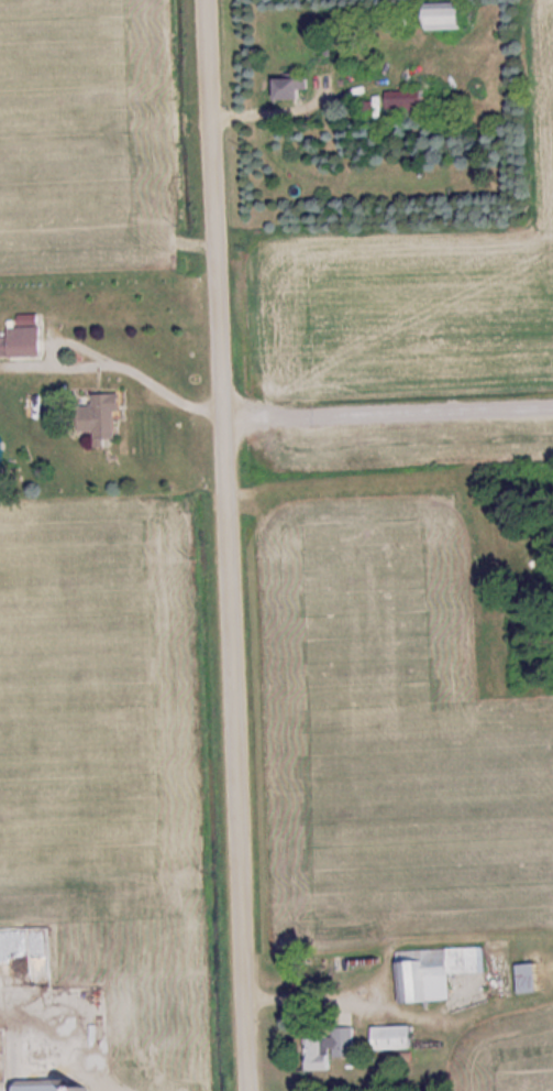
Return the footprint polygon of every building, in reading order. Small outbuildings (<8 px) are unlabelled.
[(430,30),(474,30),(474,3),(430,3),(430,30)] [(312,79),(283,79),(283,101),(312,101),(312,79)] [(391,113),(442,113),(442,91),(391,91),(391,113)] [(44,328),(10,328),(10,339),(0,340),(0,358),(44,358),(44,328)] [(123,446),(122,395),(98,396),(98,407),(79,407),(79,433),(100,433),(100,446),(123,446)] [(404,1003),(454,1001),(452,975),(488,973),(487,948),(402,953),(404,1003)] [(522,994),(545,993),(544,964),(521,965),(522,994)] [(418,1050),(418,1027),(379,1027),(379,1050),(418,1050)] [(357,1057),(357,1029),(311,1029),(311,1071),(340,1071),(340,1057),(357,1057)] [(2,1090),(81,1090),(81,1081),(2,1082),(2,1090)]
